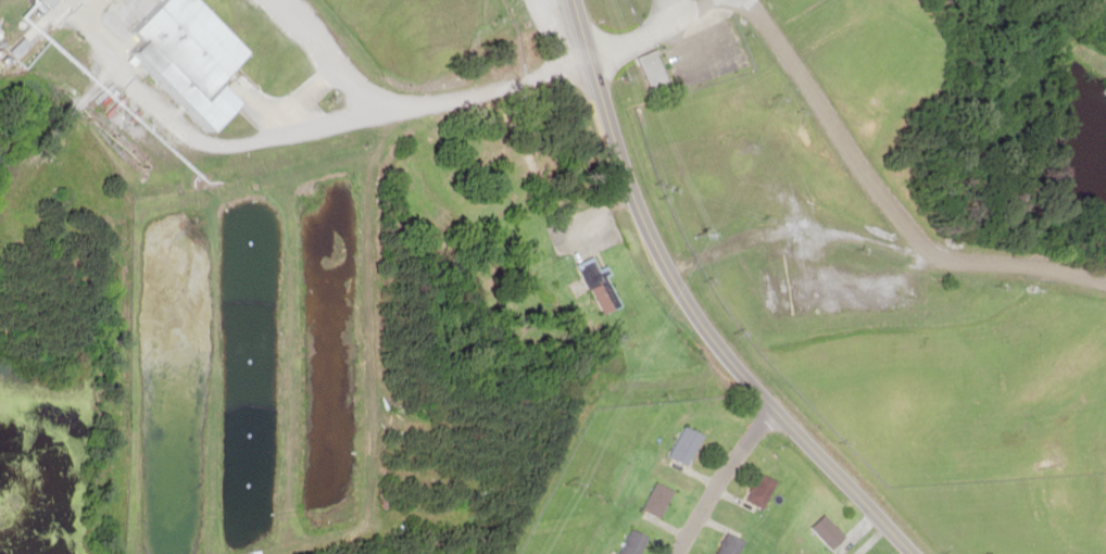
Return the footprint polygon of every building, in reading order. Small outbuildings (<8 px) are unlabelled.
[(197,0),(161,0),(131,30),(146,46),(138,55),(215,133),(243,105),(221,82),(250,53),(197,0)] [(638,58),(650,89),(668,82),(656,51),(638,58)] [(621,306),(604,266),(600,269),(594,255),(566,268),(581,300),(592,295),(601,315),(621,306)] [(671,454),(691,464),(706,434),(686,424),(671,454)] [(747,498),(764,507),(778,480),(761,471),(747,498)] [(676,490),(658,480),(644,508),(663,517),(676,490)] [(847,535),(825,513),(812,526),(834,549),(847,535)] [(618,553),(641,553),(651,536),(632,526),(618,553)] [(732,528),(714,553),(739,553),(749,540),(732,528)]
